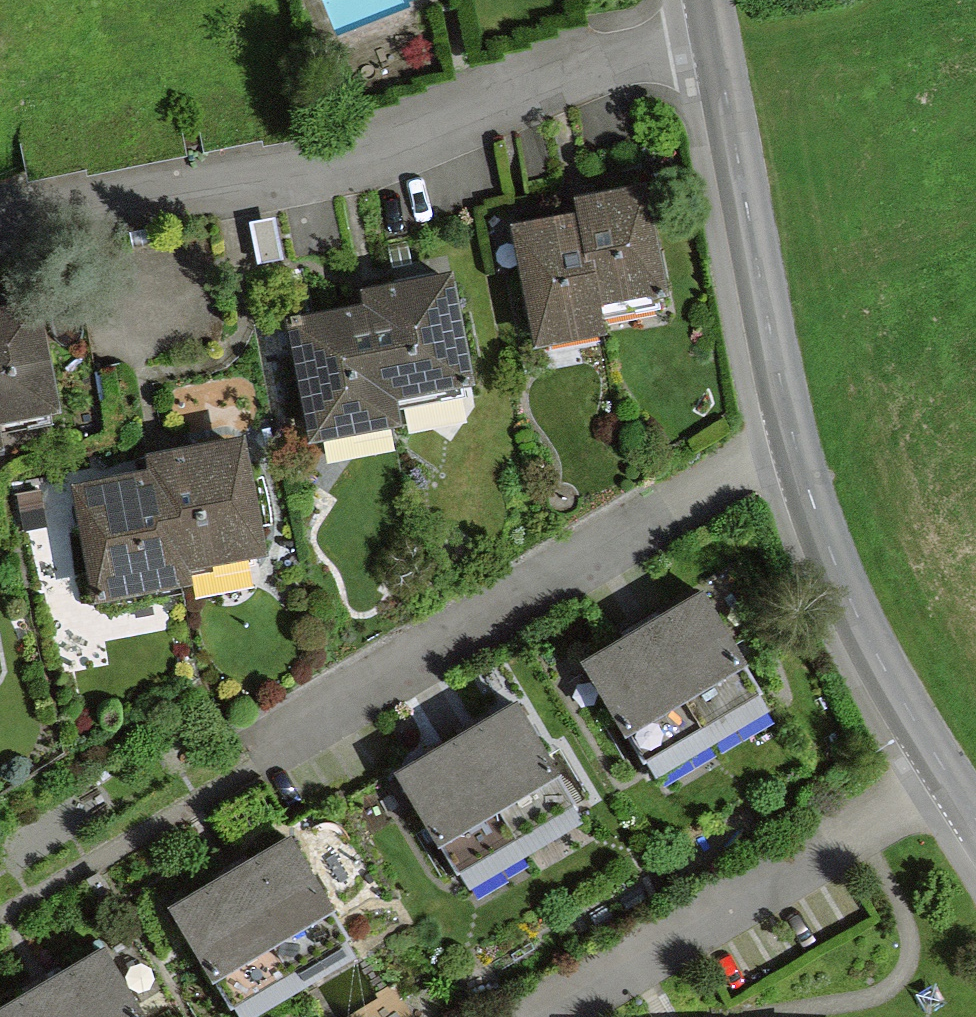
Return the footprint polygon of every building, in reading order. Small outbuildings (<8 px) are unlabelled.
[(642,188),(577,201),(580,214),(599,308),(664,295),(642,188)] [(534,344),(603,331),(599,308),(580,214),(511,228),(534,344)] [(456,281),(371,295),(373,310),(391,415),(476,401),(456,281)] [(0,311),(0,423),(53,412),(31,305),(0,311)] [(309,450),(394,436),(391,415),(373,310),(287,325),(309,450)] [(233,445),(155,457),(157,472),(173,574),(251,562),(233,445)] [(92,606),(176,593),(173,574),(157,472),(73,485),(92,606)] [(701,595),(639,633),(700,732),(762,694),(701,595)] [(639,633),(577,671),(638,770),(700,732),(639,633)] [(514,705),(452,743),(513,842),(575,804),(514,705)] [(452,743),(390,781),(451,879),(513,842),(452,743)] [(287,840),(225,878),(286,977),(348,939),(287,840)] [(225,878),(163,916),(224,1015),(286,977),(225,878)] [(40,987),(58,1016),(143,1016),(101,949),(40,987)] [(0,1012),(0,1016),(58,1016),(40,987),(0,1012)]
